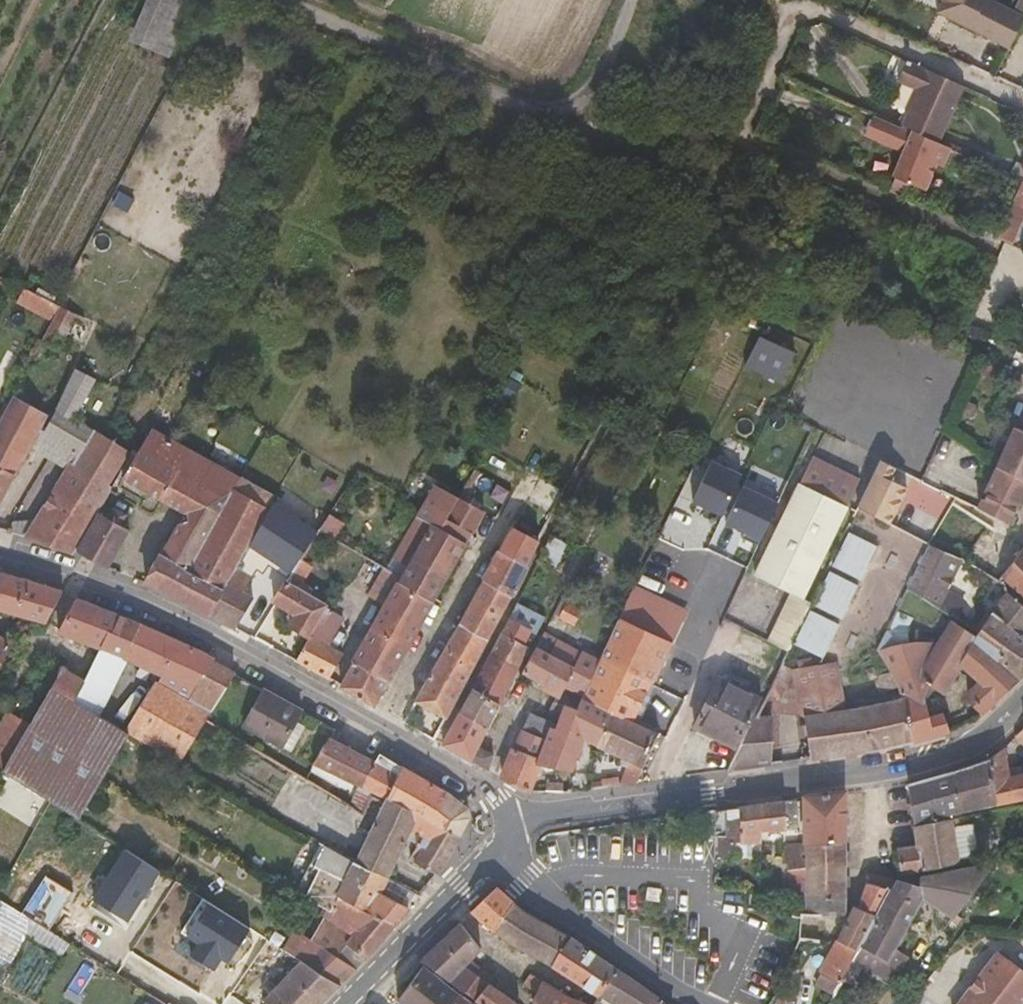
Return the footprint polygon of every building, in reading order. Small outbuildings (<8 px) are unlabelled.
[(197,2),(194,0),(141,0),(126,36),(174,56),(197,2)] [(944,2),(942,5),(953,10),(950,17),(1010,48),(1021,26),(998,14),(995,21),(979,13),(983,6),(984,4),(977,0),(944,0),(944,2)] [(953,10),(942,5),(938,12),(950,17),(953,10)] [(998,14),(983,6),(979,13),(995,21),(998,14)] [(966,86),(910,62),(901,83),(922,91),(906,126),(942,142),(966,86)] [(906,126),(879,114),(871,134),(897,146),(904,144),(907,150),(896,176),(898,177),(912,183),(930,191),(941,165),(947,167),(956,147),(942,142),(906,126)] [(912,183),(898,177),(892,192),(906,198),(912,183)] [(1012,243),(1022,218),(1022,204),(1013,199),(1012,199),(995,236),(1012,243)] [(1022,258),(1022,251),(1002,245),(979,316),(1002,324),(1022,258)] [(83,324),(86,320),(63,308),(45,342),(62,349),(76,321),(83,324)] [(785,379),(797,347),(758,333),(747,365),(785,379)] [(78,371),(59,411),(76,421),(96,381),(78,371)] [(32,447),(50,416),(14,398),(0,424),(0,503),(32,447)] [(81,453),(94,432),(76,421),(59,411),(55,418),(46,433),(48,435),(62,443),(81,454),(81,453)] [(55,418),(50,416),(32,447),(51,459),(69,469),(72,471),(81,454),(62,443),(48,435),(46,433),(55,418)] [(1015,427),(998,467),(999,468),(1022,483),(1022,430),(1015,427)] [(152,431),(142,449),(124,478),(149,492),(186,512),(147,582),(210,615),(236,568),(242,558),(266,514),(265,513),(274,498),(152,431)] [(105,491),(107,487),(126,453),(94,432),(81,453),(81,454),(72,471),(105,491)] [(789,593),(801,598),(860,473),(814,450),(754,575),(789,593)] [(701,452),(680,498),(764,536),(790,479),(753,463),(749,474),(701,452)] [(875,472),(897,483),(903,472),(880,461),(875,472)] [(979,510),(1009,525),(1022,498),(1022,483),(999,468),(979,510)] [(72,471),(69,469),(29,538),(79,555),(101,512),(113,490),(107,487),(105,491),(72,471)] [(401,581),(435,601),(474,534),(447,520),(459,497),(437,485),(406,538),(422,546),(404,577),(401,581)] [(411,501),(415,494),(409,490),(404,497),(411,501)] [(447,520),(474,534),(485,512),(459,497),(447,520)] [(111,518),(124,525),(130,514),(117,508),(111,518)] [(124,525),(111,518),(101,512),(79,555),(83,557),(82,559),(111,571),(131,529),(124,525)] [(266,514),(242,558),(246,560),(257,540),(278,554),(291,531),(266,514)] [(335,537),(344,523),(330,514),(320,529),(335,537)] [(313,544),(311,543),(291,531),(278,554),(297,567),(313,544)] [(860,580),(876,546),(845,531),(829,564),(860,580)] [(527,567),(539,544),(523,534),(511,557),(527,567)] [(552,535),(539,562),(551,568),(565,542),(552,535)] [(908,589),(935,608),(958,559),(929,544),(928,546),(908,589)] [(511,557),(501,551),(485,580),(509,601),(527,567),(511,557)] [(1004,578),(1022,595),(1022,557),(1004,578)] [(372,558),(357,585),(387,604),(401,581),(404,577),(372,558)] [(254,573),(251,579),(236,568),(210,615),(236,628),(263,584),(260,583),(263,577),(254,573)] [(841,618),(857,586),(825,571),(810,603),(841,618)] [(6,574),(0,591),(0,611),(47,623),(64,592),(6,574)] [(295,585),(299,579),(293,575),(289,581),(295,585)] [(509,601),(485,580),(460,624),(488,641),(509,601)] [(312,635),(329,605),(295,585),(289,581),(288,581),(275,602),(292,612),(290,617),(294,620),(292,625),(310,638),(312,635)] [(355,662),(388,681),(413,635),(435,601),(401,581),(387,604),(355,662)] [(620,620),(668,644),(684,612),(669,604),(665,612),(649,604),(653,597),(634,588),(620,620)] [(801,598),(789,593),(783,604),(804,614),(806,610),(810,603),(801,598)] [(1006,594),(975,634),(1004,654),(998,663),(1017,679),(1022,674),(1022,638),(1019,635),(1022,630),(1022,608),(1006,594)] [(126,657),(143,624),(77,598),(60,631),(96,645),(84,664),(90,666),(100,646),(126,657)] [(582,610),(567,603),(560,618),(576,625),(582,610)] [(790,643),(804,614),(783,604),(766,640),(787,650),(790,643)] [(914,743),(951,732),(943,714),(929,718),(924,693),(929,685),(944,695),(960,666),(979,681),(968,693),(986,711),(1019,681),(1017,679),(998,663),(1004,654),(975,634),(973,637),(950,621),(938,644),(922,644),(905,645),(907,625),(912,615),(898,609),(879,649),(890,673),(896,686),(902,698),(914,743)] [(822,658),(838,625),(806,610),(804,614),(790,643),(822,658)] [(517,668),(528,647),(523,644),(530,629),(510,617),(491,653),(517,668)] [(620,764),(627,767),(620,786),(634,783),(664,718),(640,706),(668,644),(620,620),(598,668),(585,696),(579,710),(566,705),(560,722),(557,729),(551,726),(547,739),(539,758),(539,764),(572,771),(583,739),(622,758),(620,764)] [(216,658),(143,624),(126,657),(150,672),(145,680),(154,686),(156,683),(189,702),(213,662),(216,658)] [(488,641),(460,624),(444,653),(474,669),(488,641)] [(582,652),(545,632),(522,673),(559,692),(561,694),(565,687),(579,659),(582,652)] [(297,661),(329,679),(343,654),(312,635),(310,638),(297,661)] [(0,638),(0,664),(13,644),(0,638)] [(109,689),(126,657),(100,646),(90,666),(85,675),(109,689)] [(474,669),(444,653),(416,701),(448,718),(474,669)] [(473,688),(499,703),(517,670),(517,668),(491,653),(473,688)] [(585,696),(598,668),(579,659),(565,687),(585,696)] [(798,661),(799,668),(814,666),(813,660),(798,661)] [(236,675),(213,662),(189,702),(156,683),(154,686),(126,732),(128,733),(178,764),(207,720),(236,675)] [(355,662),(341,686),(375,706),(388,681),(355,662)] [(841,685),(837,664),(814,666),(799,668),(792,669),(800,716),(805,715),(845,710),(841,685)] [(778,667),(767,690),(778,695),(792,669),(778,667)] [(96,713),(109,689),(85,675),(82,680),(61,668),(29,723),(3,769),(2,772),(50,801),(79,819),(102,778),(128,733),(126,732),(96,713)] [(867,671),(869,678),(875,677),(872,670),(867,671)] [(875,677),(881,690),(896,686),(890,673),(875,677)] [(737,748),(751,717),(761,698),(719,678),(716,677),(692,726),(737,748)] [(566,705),(579,710),(585,696),(565,687),(561,694),(559,692),(547,718),(560,722),(566,705)] [(461,713),(487,727),(495,711),(497,712),(501,704),(499,703),(473,688),(461,713)] [(297,724),(304,712),(266,692),(245,726),(282,748),(297,724)] [(914,743),(902,698),(845,710),(805,715),(812,759),(868,750),(869,752),(914,743)] [(3,769),(29,723),(8,712),(0,726),(0,766),(3,769)] [(560,722),(547,718),(530,712),(527,719),(522,729),(547,739),(551,726),(557,729),(560,722)] [(493,755),(477,748),(487,727),(461,713),(444,745),(488,770),(493,755)] [(770,765),(772,716),(751,717),(737,748),(727,771),(770,765)] [(306,729),(297,724),(282,748),(291,753),(306,729)] [(1022,727),(1013,736),(1022,745),(1022,727)] [(514,747),(539,758),(547,739),(522,729),(516,743),(514,747)] [(314,763),(362,785),(374,764),(330,739),(314,763)] [(539,758),(514,747),(501,778),(529,793),(539,764),(539,758)] [(1022,799),(1022,777),(1021,778),(1009,780),(1007,770),(1003,750),(1002,751),(988,759),(996,804),(1022,799)] [(374,764),(362,785),(387,797),(402,766),(380,753),(374,764)] [(953,771),(961,811),(996,804),(988,759),(953,771)] [(370,832),(354,863),(386,879),(411,830),(421,837),(409,857),(415,861),(413,864),(435,875),(450,852),(469,816),(466,807),(442,790),(402,766),(387,797),(385,802),(370,832)] [(1019,768),(1007,770),(1009,780),(1021,778),(1019,768)] [(953,771),(907,784),(913,824),(951,817),(950,813),(961,811),(953,771)] [(804,797),(804,799),(804,845),(845,840),(845,792),(804,797)] [(359,827),(365,816),(342,800),(321,844),(345,857),(359,827)] [(796,800),(713,811),(713,825),(713,845),(760,844),(759,832),(797,831),(796,800)] [(951,817),(913,824),(916,843),(895,847),(900,874),(958,862),(951,817)] [(370,832),(359,827),(345,857),(354,863),(370,832)] [(800,845),(784,845),(787,897),(805,897),(804,912),(819,913),(819,915),(845,914),(845,840),(804,845),(800,845)] [(345,857),(321,844),(319,843),(294,892),(327,911),(329,913),(336,898),(354,863),(345,857)] [(93,901),(128,923),(160,872),(125,849),(93,901)] [(981,862),(919,874),(917,885),(927,887),(923,895),(954,916),(989,868),(981,862)] [(379,893),(386,879),(354,863),(336,898),(370,913),(394,925),(407,908),(401,905),(379,893)] [(823,973),(816,987),(832,996),(837,986),(853,958),(851,956),(855,948),(858,950),(895,880),(869,874),(858,907),(853,905),(834,943),(819,971),(823,973)] [(386,879),(379,893),(401,905),(408,891),(386,879)] [(853,958),(837,986),(847,991),(862,964),(873,970),(872,973),(878,976),(879,974),(892,981),(900,965),(888,958),(923,895),(927,887),(917,885),(895,880),(858,950),(855,948),(851,956),(853,958)] [(497,888),(472,912),(495,934),(515,903),(497,888)] [(312,942),(355,969),(365,959),(344,944),(370,913),(336,898),(329,913),(327,911),(311,941),(312,942)] [(552,968),(570,937),(524,911),(515,903),(495,934),(512,946),(552,968)] [(26,935),(65,952),(72,935),(0,904),(0,964),(12,969),(26,935)] [(227,962),(249,929),(209,904),(188,937),(197,943),(190,956),(212,970),(221,959),(227,962)] [(799,915),(792,914),(792,921),(799,921),(798,938),(817,941),(819,915),(819,913),(804,912),(799,912),(799,915)] [(344,944),(365,959),(394,925),(370,913),(344,944)] [(425,964),(461,993),(463,994),(478,978),(484,972),(469,962),(480,950),(461,923),(421,961),(425,964)] [(567,977),(586,948),(570,937),(552,968),(567,977)] [(300,962),(340,985),(355,969),(312,942),(300,962)] [(616,968),(586,948),(567,977),(597,998),(599,995),(616,968)] [(960,1003),(1022,1003),(1022,974),(998,954),(960,1003)] [(340,985),(300,962),(289,955),(282,966),(287,969),(292,962),(297,965),(264,1000),(266,1002),(265,1003),(322,1003),(340,985)] [(398,1000),(403,1003),(450,1003),(460,994),(423,967),(398,1000)] [(615,1003),(655,1003),(657,1001),(659,998),(616,968),(599,995),(615,1003)] [(478,978),(488,984),(493,978),(484,972),(478,978)] [(522,984),(535,995),(542,982),(529,973),(522,984)] [(533,1003),(587,1003),(569,996),(542,982),(535,995),(531,1003),(533,1003)] [(488,984),(474,1001),(478,1003),(514,1003),(488,984)] [(460,994),(450,1003),(473,1003),(460,994)]
